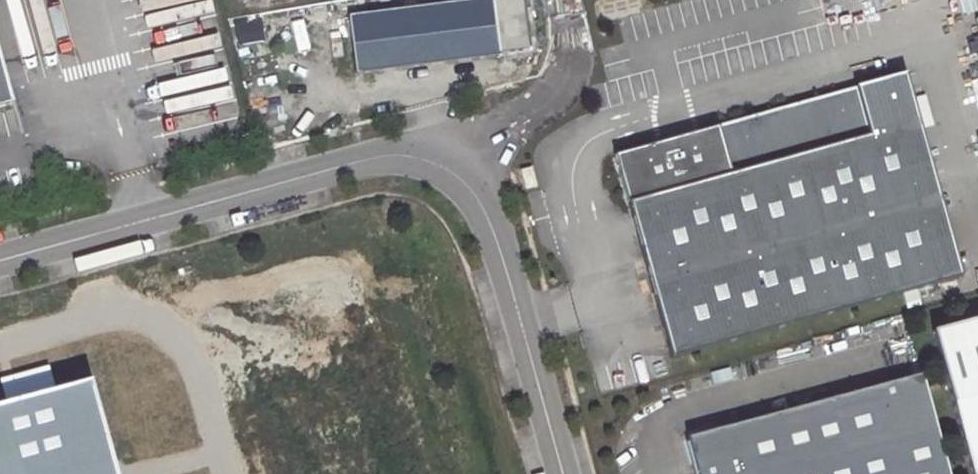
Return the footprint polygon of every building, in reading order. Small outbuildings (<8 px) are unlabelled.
[(347,16),(354,74),(529,54),(523,0),(490,0),(347,16)] [(15,98),(0,43),(0,102),(15,98)] [(907,74),(625,151),(628,164),(619,166),(671,357),(963,278),(907,74)] [(931,333),(969,473),(977,473),(977,320),(931,333)] [(688,435),(699,473),(948,473),(921,373),(688,435)]
